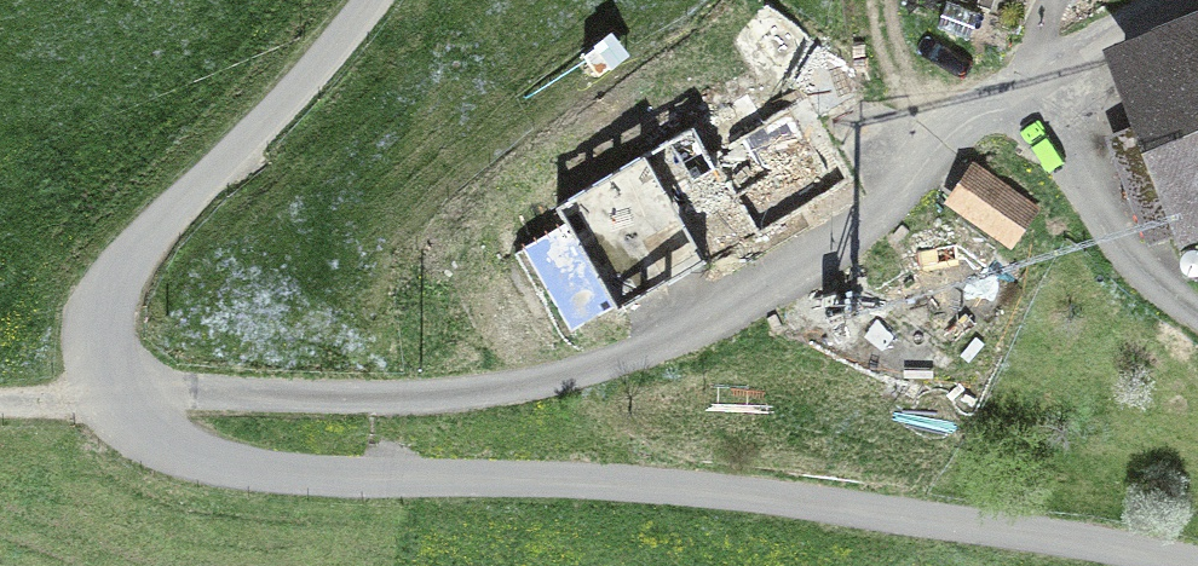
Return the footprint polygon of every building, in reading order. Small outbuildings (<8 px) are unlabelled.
[(1125,59),(1151,123),(1112,138),(1154,244),(1197,226),(1197,30),(1125,59)] [(796,85),(751,113),(760,127),(706,160),(688,130),(555,209),(615,309),(706,262),(708,266),(835,190),(795,124),(813,114),(796,85)] [(973,176),(955,203),(1011,241),(1029,214),(973,176)]
